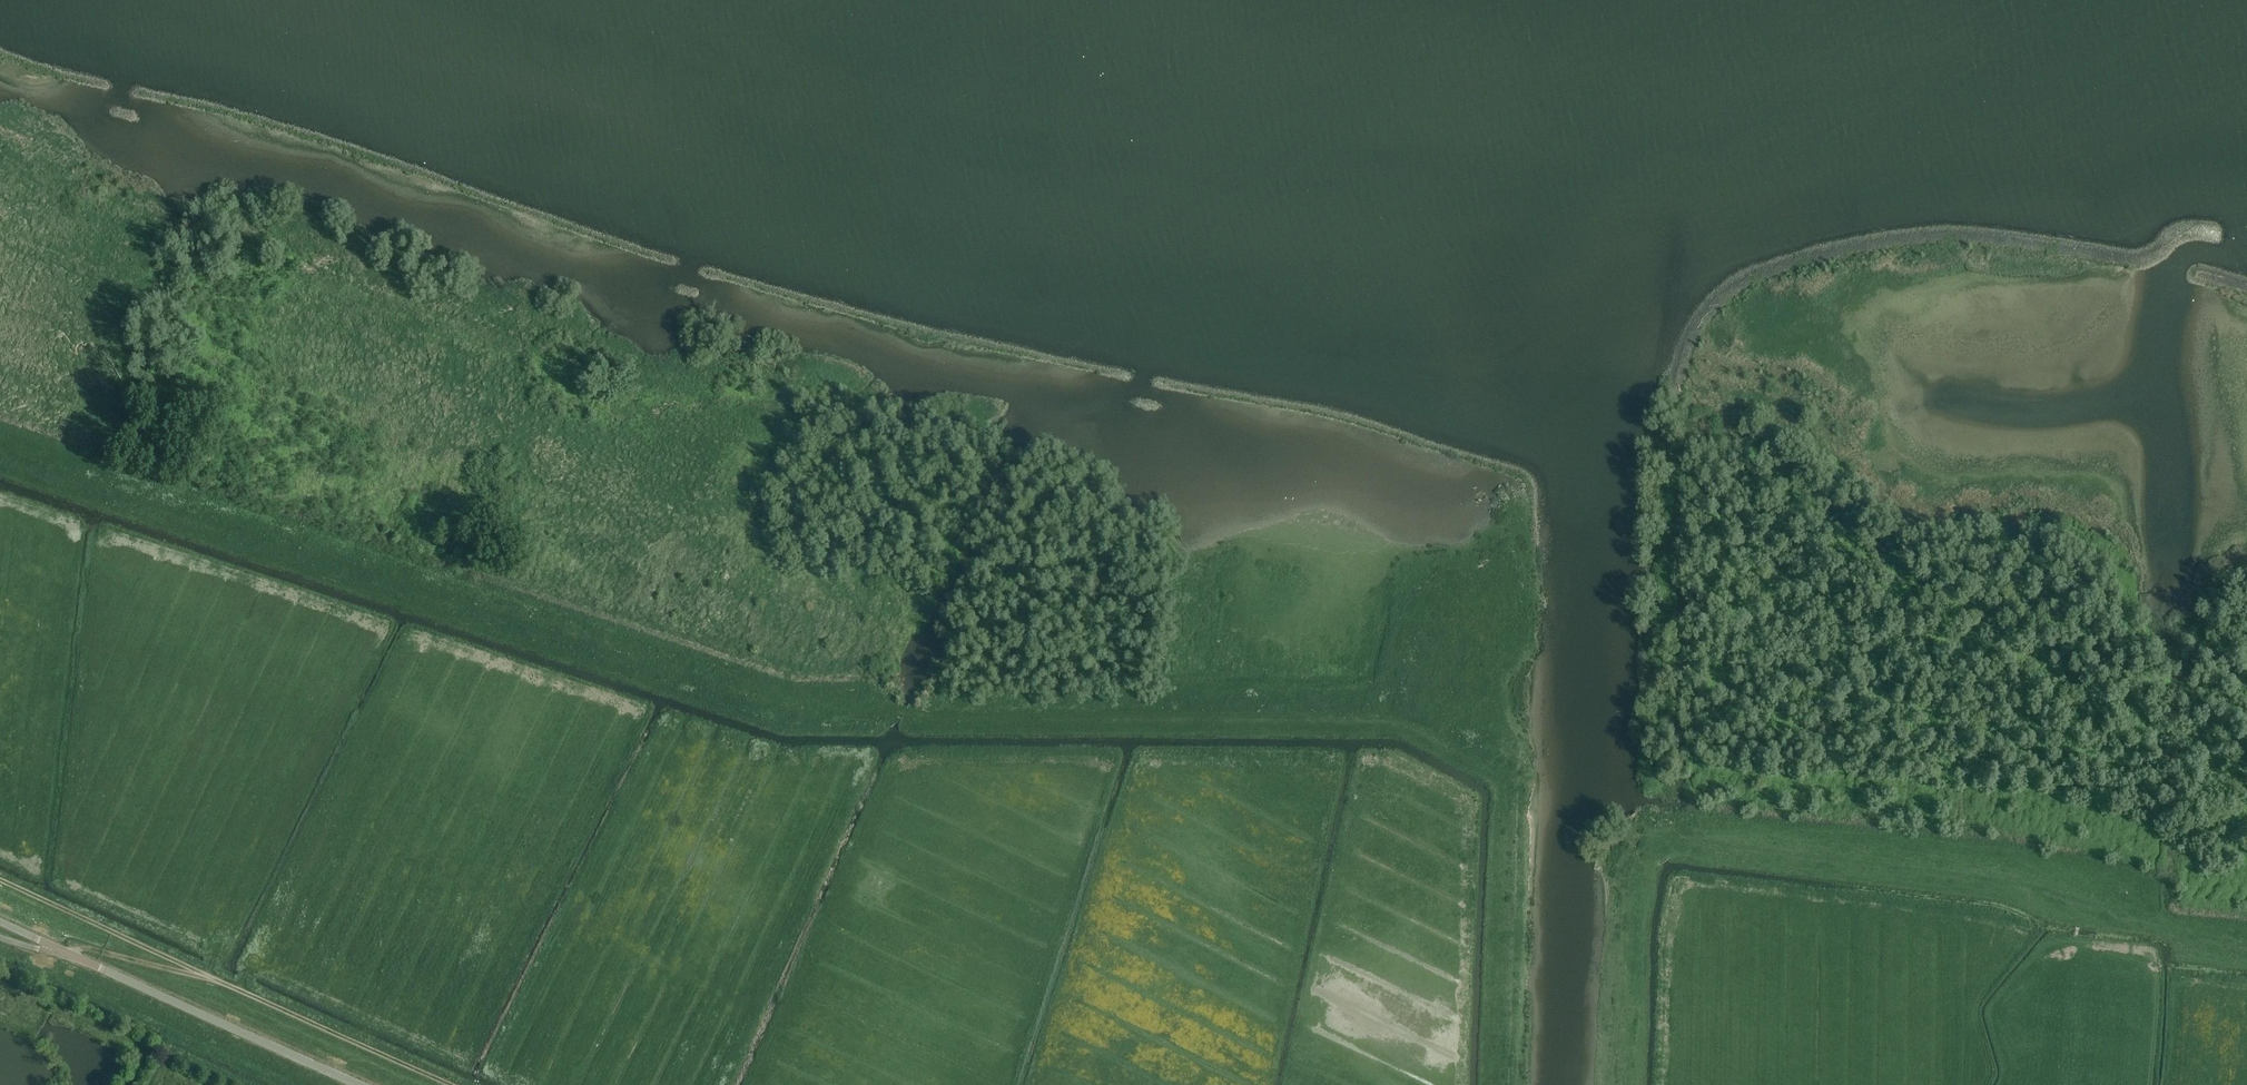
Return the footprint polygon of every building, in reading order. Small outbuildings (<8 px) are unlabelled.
[(7,997),(4,1003),(14,1007),(20,993),(9,988),(5,996),(7,997)] [(29,1007),(27,1013),(36,1017),(42,1004),(31,999),(28,1007),(29,1007)]
